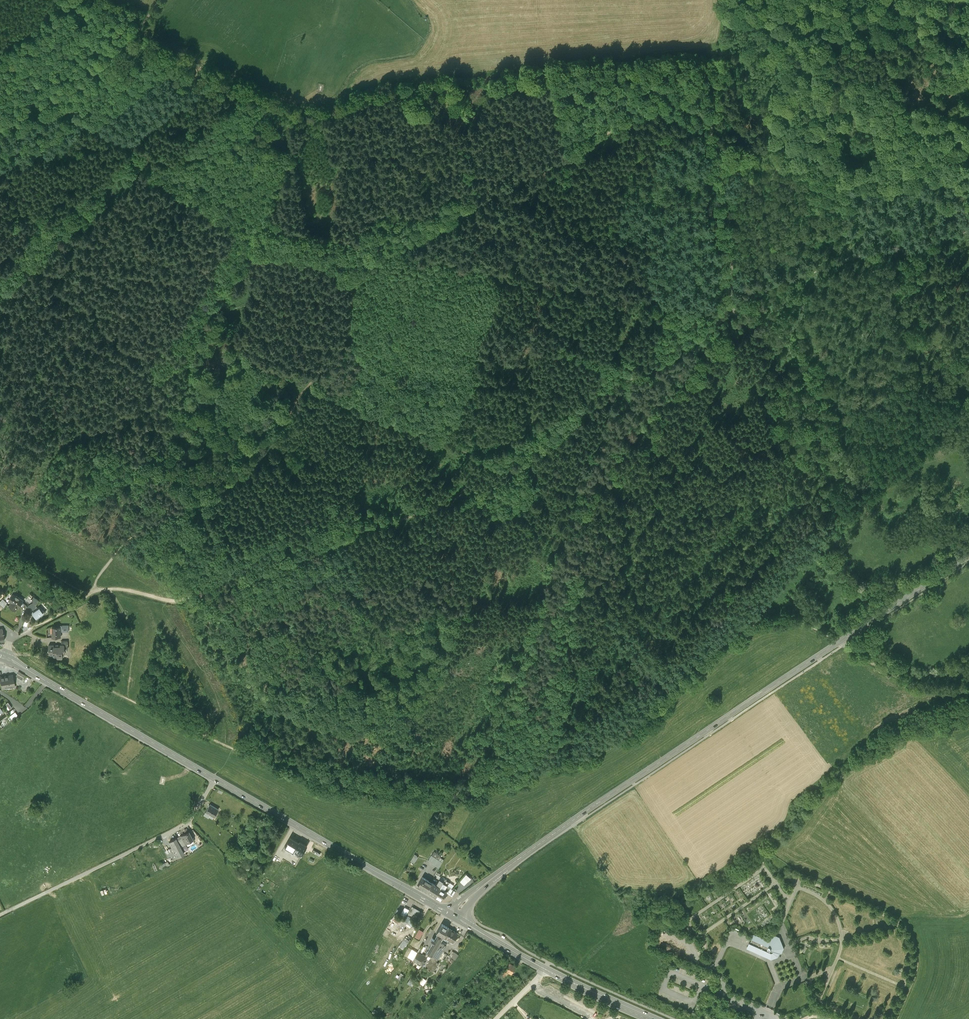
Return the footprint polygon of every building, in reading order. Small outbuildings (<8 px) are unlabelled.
[(12,602),(9,606),(10,607),(9,607),(11,609),(14,611),(14,610),(15,611),(18,607),(18,608),(23,601),(16,596),(15,596),(13,594),(9,600),(12,602)] [(29,610),(31,613),(38,608),(35,605),(39,601),(34,597),(31,600),(33,602),(27,607),(29,610)] [(39,607),(38,608),(31,613),(36,619),(44,614),(46,612),(39,607)] [(61,637),(60,631),(60,629),(62,629),(62,625),(60,625),(60,627),(52,627),(52,637),(53,637),(56,637),(61,637)] [(54,644),(49,644),(48,645),(49,648),(48,649),(48,650),(48,651),(48,654),(49,654),(53,654),(53,656),(54,656),(57,656),(57,658),(58,658),(62,658),(63,657),(62,652),(64,652),(65,651),(65,649),(67,649),(68,648),(68,646),(61,646),(54,646),(54,644)] [(25,674),(18,671),(15,676),(22,680),(25,674)] [(0,677),(0,678),(1,682),(2,688),(14,686),(12,675),(0,677)] [(18,715),(15,711),(9,715),(13,719),(18,715)] [(211,804),(205,814),(208,817),(210,814),(214,816),(218,809),(211,804)] [(189,832),(181,836),(185,844),(193,840),(189,832)] [(186,845),(185,844),(181,836),(176,838),(181,847),(186,845)] [(294,851),(295,849),(302,854),(307,845),(300,841),(299,842),(290,837),(285,846),(294,851)] [(184,853),(181,847),(176,838),(169,842),(172,847),(165,851),(168,857),(172,855),(174,859),(177,857),(184,853)] [(434,851),(428,860),(437,866),(435,870),(437,871),(444,860),(440,857),(441,856),(434,851)] [(434,875),(439,879),(443,881),(445,879),(439,876),(440,874),(436,871),(434,875)] [(463,884),(469,877),(465,873),(458,880),(463,884)] [(417,885),(427,891),(432,882),(422,876),(417,885)] [(464,883),(467,886),(472,880),(470,877),(464,883)] [(453,885),(445,879),(443,881),(443,882),(447,885),(451,888),(453,885)] [(427,891),(434,895),(439,887),(436,885),(432,882),(427,891)] [(444,890),(439,887),(434,895),(440,899),(446,891),(444,890)] [(422,912),(412,906),(408,912),(413,915),(414,914),(419,917),(422,912)] [(414,922),(409,919),(407,922),(395,914),(391,919),(404,927),(406,925),(410,927),(412,925),(414,922)] [(436,931),(438,933),(443,935),(448,926),(442,922),(436,931)] [(457,932),(448,926),(443,935),(454,942),(456,939),(454,937),(457,932)] [(428,951),(432,954),(441,940),(443,935),(438,933),(435,939),(432,937),(430,940),(433,942),(428,951)] [(780,938),(774,935),(770,943),(753,935),(751,940),(747,949),(772,961),(779,958),(783,948),(780,938)] [(446,943),(441,940),(432,954),(438,957),(446,943)] [(408,956),(413,959),(418,951),(412,948),(408,956)] [(427,956),(418,951),(413,959),(422,964),(427,956)] [(438,957),(432,954),(425,966),(433,970),(438,962),(436,961),(438,957)] [(516,966),(509,962),(505,969),(504,969),(501,974),(504,976),(507,970),(512,973),(516,966)] [(412,974),(407,983),(411,985),(416,977),(412,974)]
